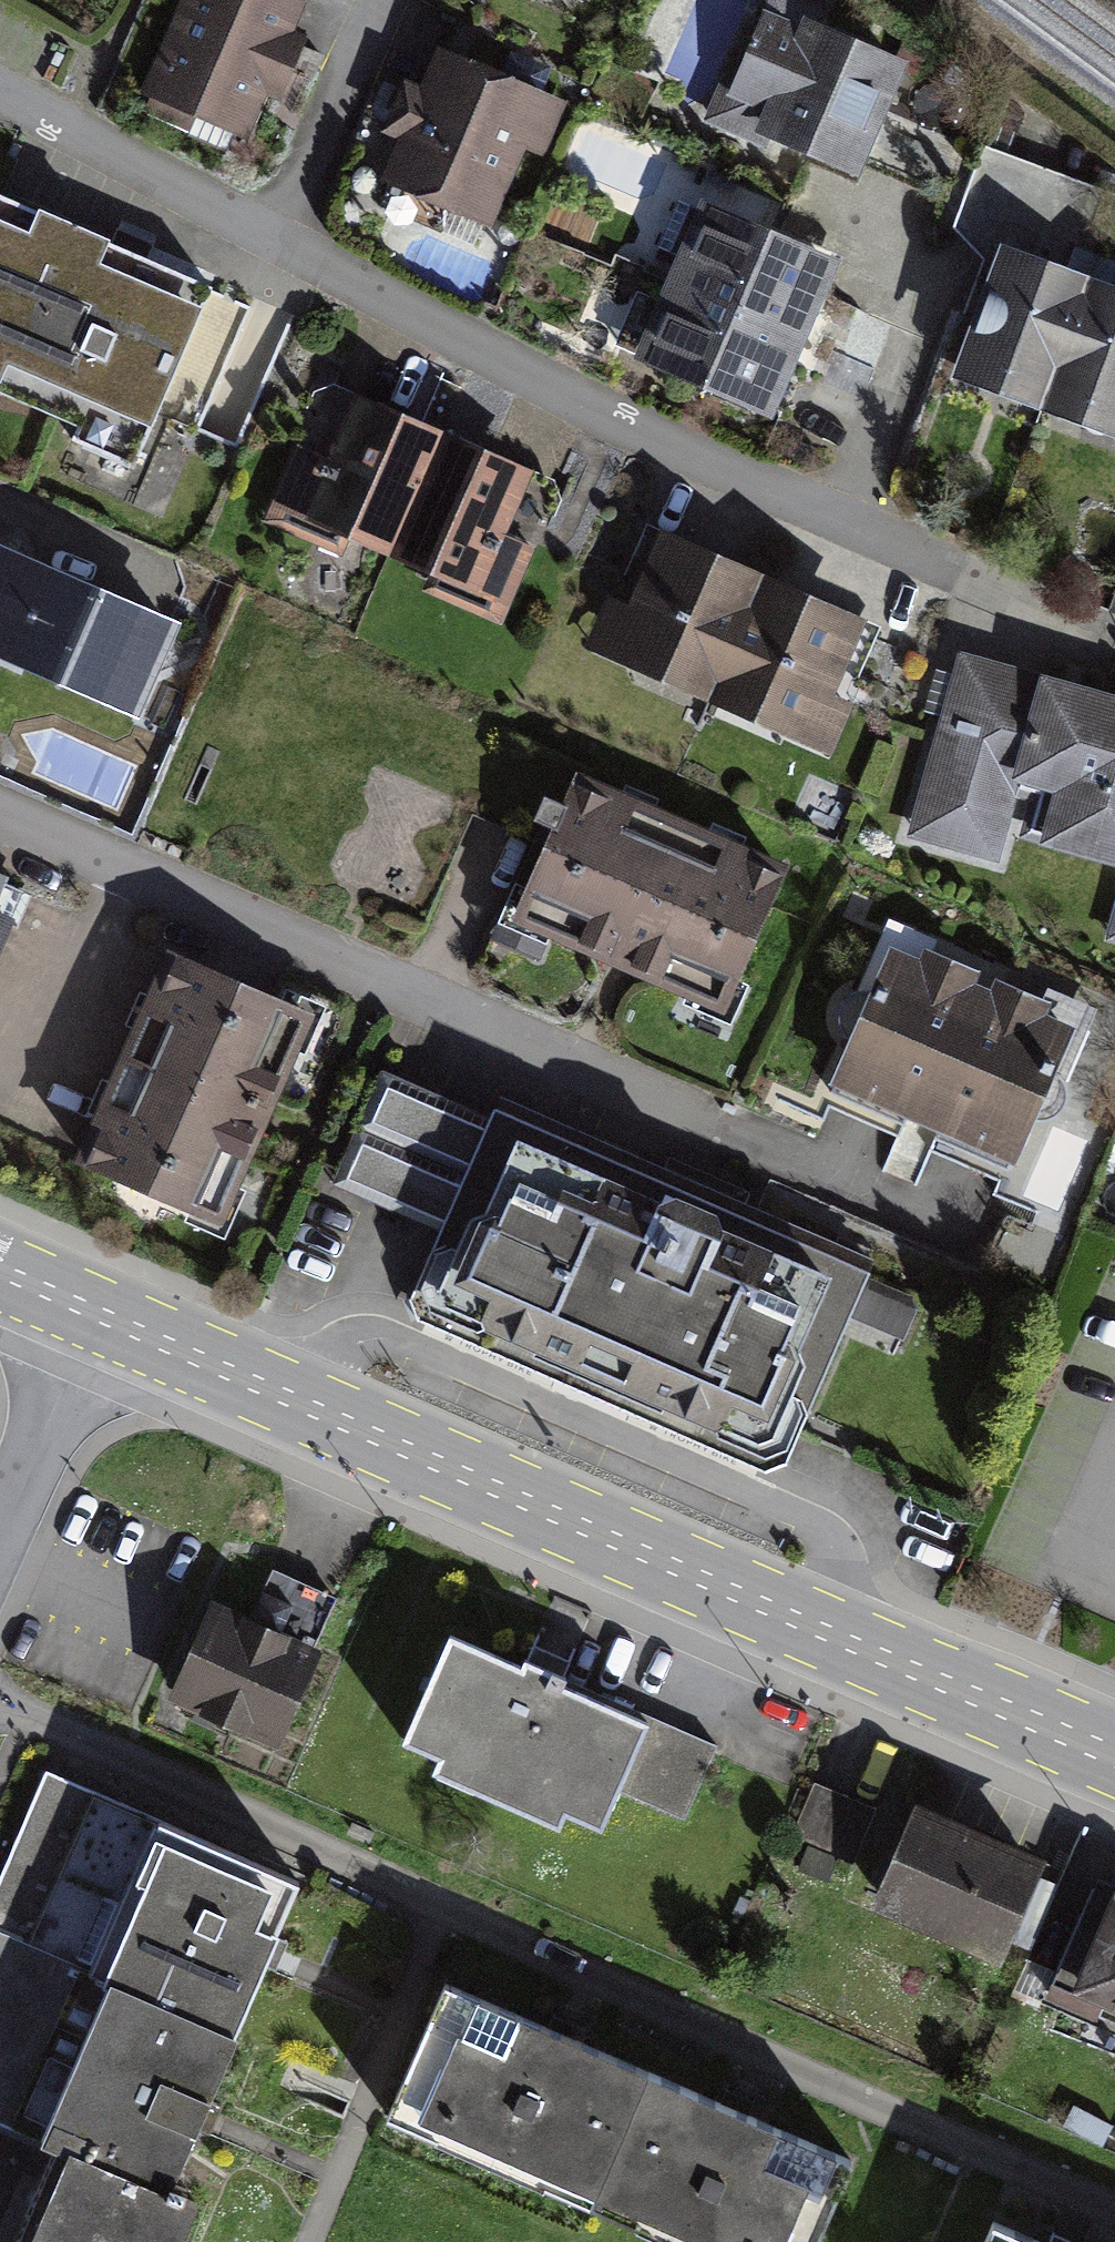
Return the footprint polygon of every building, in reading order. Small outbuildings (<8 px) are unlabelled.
[(140,105),(250,153),(307,24),(252,0),(186,0),(140,105)] [(721,133),(857,192),(906,81),(769,22),(721,133)] [(437,65),(379,198),(490,247),(549,113),(437,65)] [(0,210),(0,407),(151,473),(169,431),(225,455),(279,332),(0,210)] [(802,354),(836,277),(702,219),(668,296),(802,354)] [(1088,294),(999,262),(951,396),(1039,428),(1088,294)] [(1088,294),(1039,428),(1114,455),(1114,303),(1088,294)] [(769,431),(802,354),(668,296),(635,373),(769,431)] [(387,574),(442,448),(352,409),(326,470),(296,457),(267,522),(387,574)] [(531,487),(442,448),(387,574),(506,626),(534,561),(504,548),(531,487)] [(705,716),(760,590),(671,551),(644,612),(614,599),(586,664),(705,716)] [(0,560),(0,669),(115,719),(155,628),(0,560)] [(850,629),(760,590),(705,716),(824,768),(853,703),(823,690),(850,629)] [(958,671),(908,853),(994,876),(1017,795),(1050,804),(1035,858),(1114,880),(1114,714),(958,671)] [(787,879),(578,788),(512,940),(720,1031),(787,879)] [(26,900),(0,888),(0,957),(26,900)] [(1106,950),(1114,952),(1114,915),(1106,950)] [(891,956),(829,1099),(920,1138),(982,996),(891,956)] [(163,962),(74,1168),(225,1233),(313,1027),(163,962)] [(982,996),(920,1138),(1011,1178),(1073,1036),(982,996)] [(872,1268),(500,1107),(416,1305),(783,1466),(872,1268)] [(217,1614),(180,1694),(271,1735),(333,1597),(273,1570),(247,1627),(217,1614)] [(640,1716),(451,1634),(406,1737),(445,1754),(439,1768),(553,1817),(559,1803),(596,1819),(640,1716)] [(0,1917),(0,1932),(232,2031),(296,1882),(59,1777),(0,1917)] [(987,1827),(916,1796),(871,1898),(998,1953),(1042,1851),(987,1827)] [(1096,1876),(1051,1980),(1114,2007),(1114,1885),(1096,1876)] [(56,2145),(182,2198),(186,2189),(170,2182),(194,2128),(204,2132),(217,2102),(207,2097),(235,2033),(232,2031),(0,1932),(0,2120),(56,2145)] [(648,2072),(451,1987),(394,2119),(591,2204),(648,2072)] [(648,2072),(591,2204),(678,2241),(809,2241),(845,2158),(648,2072)] [(194,2203),(182,2198),(56,2145),(14,2241),(178,2241),(194,2203)] [(997,2211),(983,2241),(1067,2241),(997,2211)]
